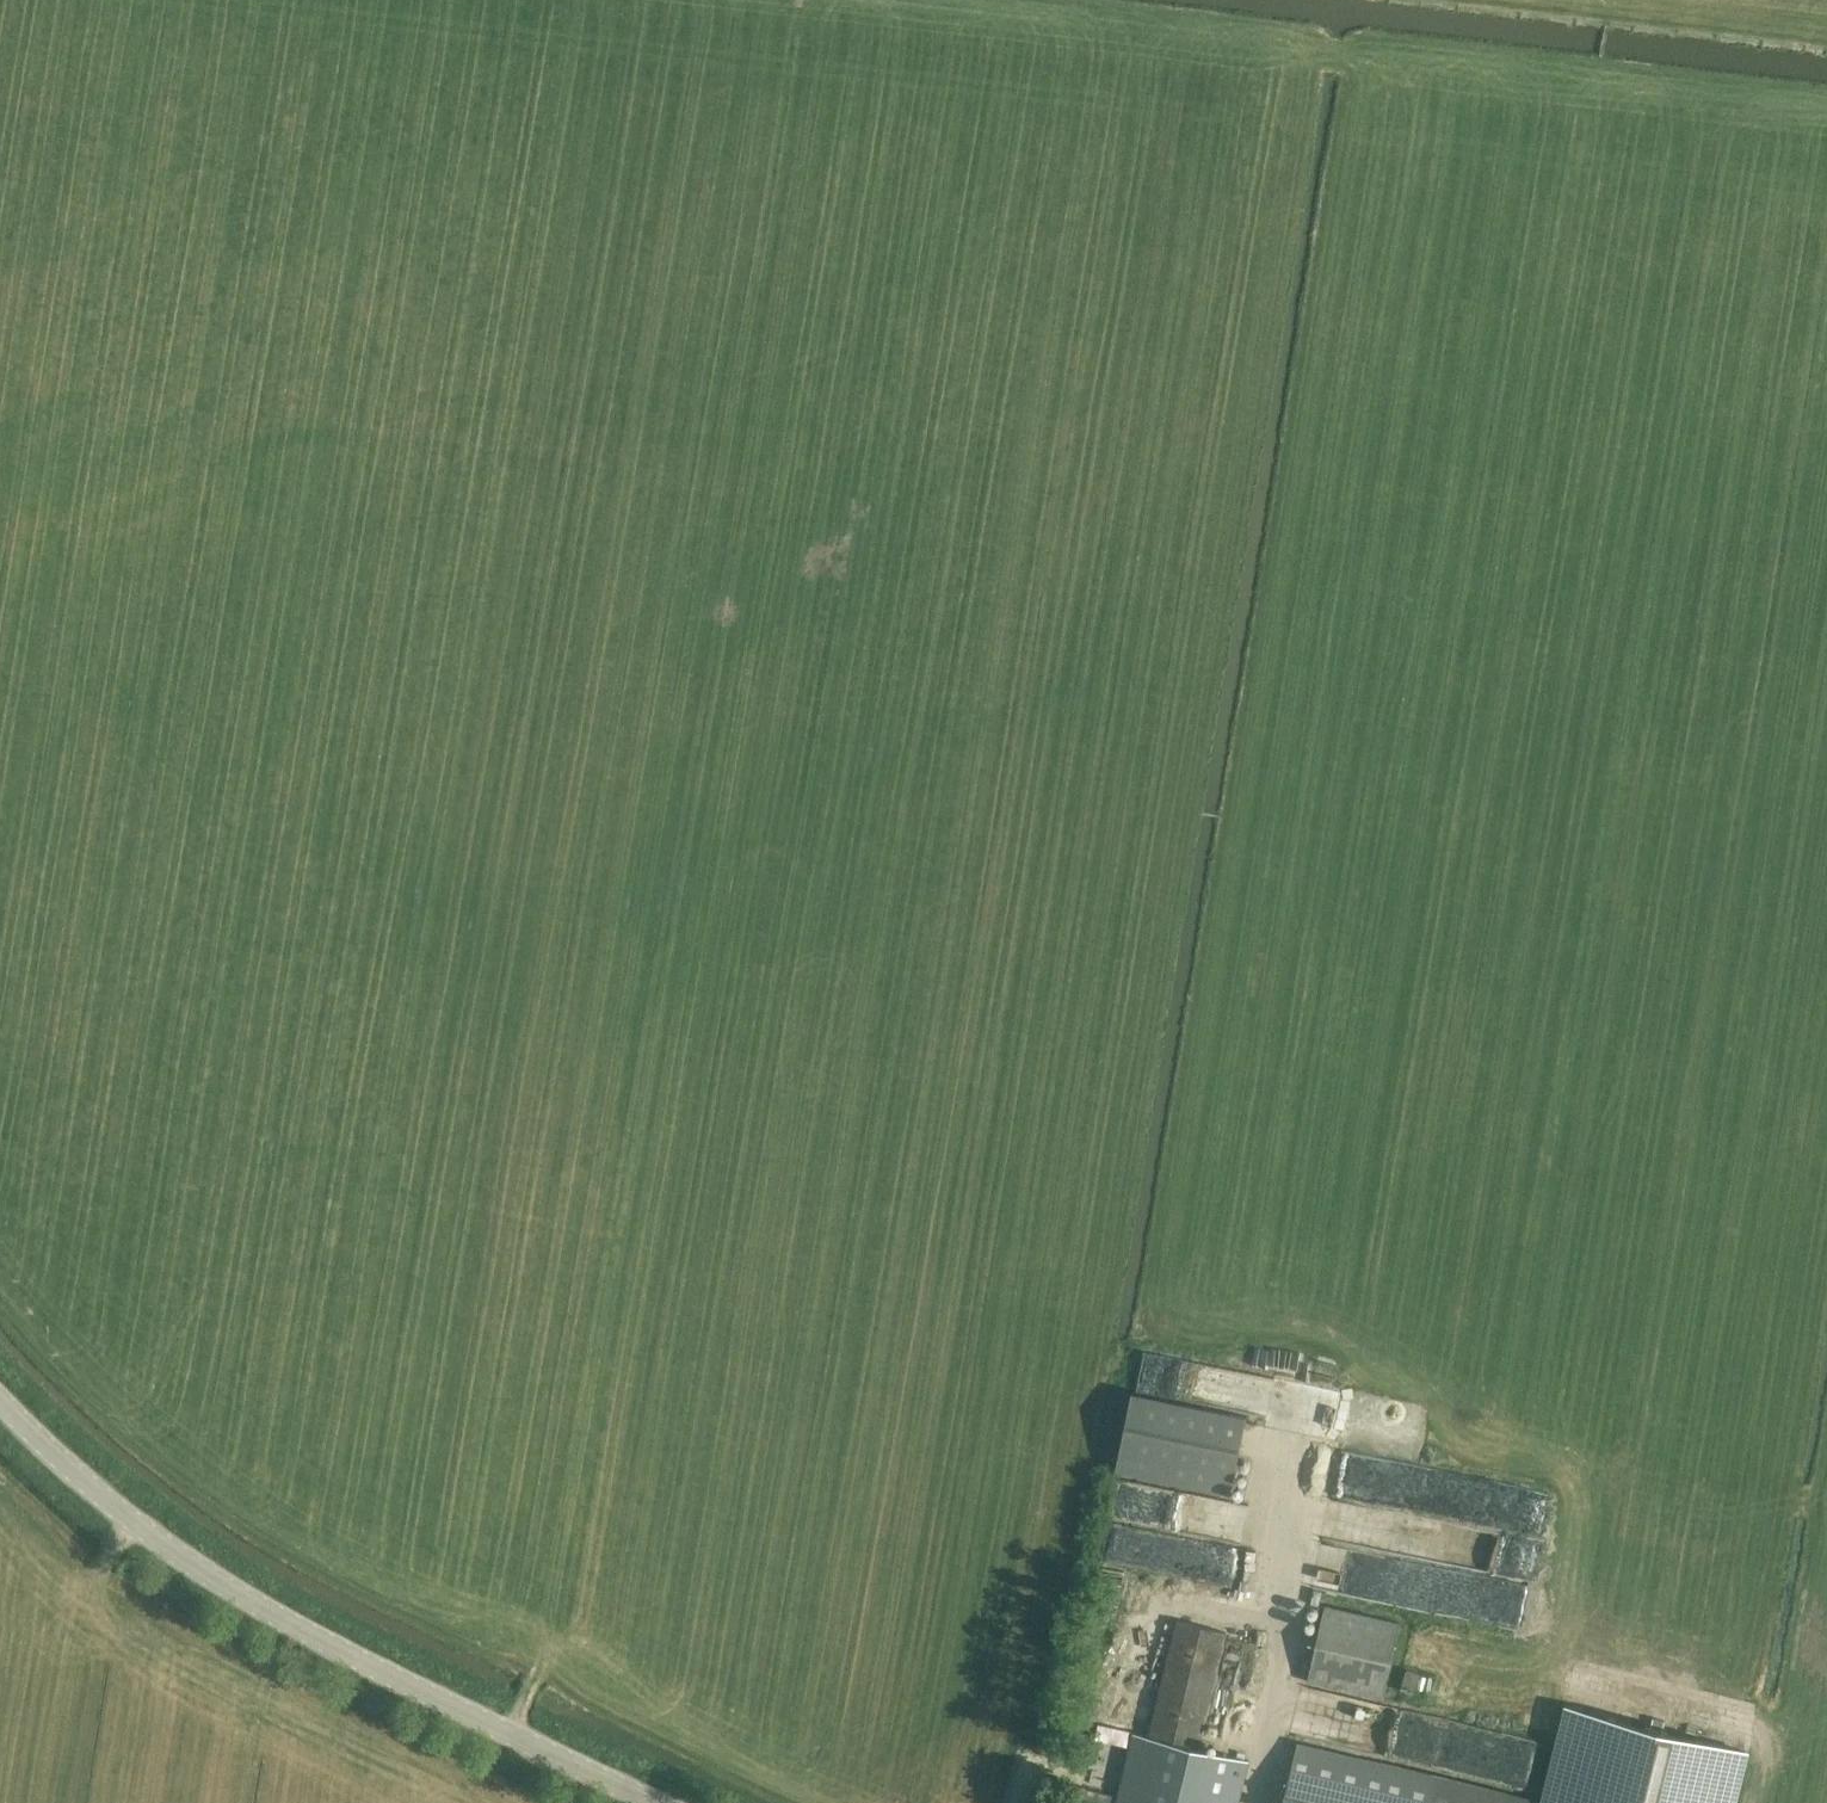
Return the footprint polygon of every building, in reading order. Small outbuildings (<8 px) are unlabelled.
[(1133,1393),(1117,1471),(1230,1494),(1246,1416),(1133,1393)] [(1361,1504),(1377,1506),(1378,1493),(1406,1496),(1410,1468),(1366,1463),(1361,1504)] [(1452,1614),(1515,1621),(1519,1587),(1456,1579),(1452,1614)] [(1398,1623),(1324,1606),(1307,1680),(1382,1698),(1398,1623)] [(1152,1719),(1156,1690),(1158,1690),(1167,1623),(1134,1619),(1121,1715),(1152,1719)] [(1248,1760),(1198,1748),(1226,1632),(1177,1620),(1149,1736),(1134,1732),(1117,1802),(1238,1802),(1248,1760)] [(1508,1794),(1506,1802),(1732,1802),(1745,1750),(1566,1707),(1543,1802),(1508,1794)] [(1536,1787),(1545,1743),(1499,1734),(1494,1758),(1499,1759),(1495,1778),(1536,1787)] [(1080,1737),(1074,1760),(1088,1763),(1093,1740),(1080,1737)] [(1508,1794),(1297,1743),(1282,1802),(1506,1802),(1508,1794)]
